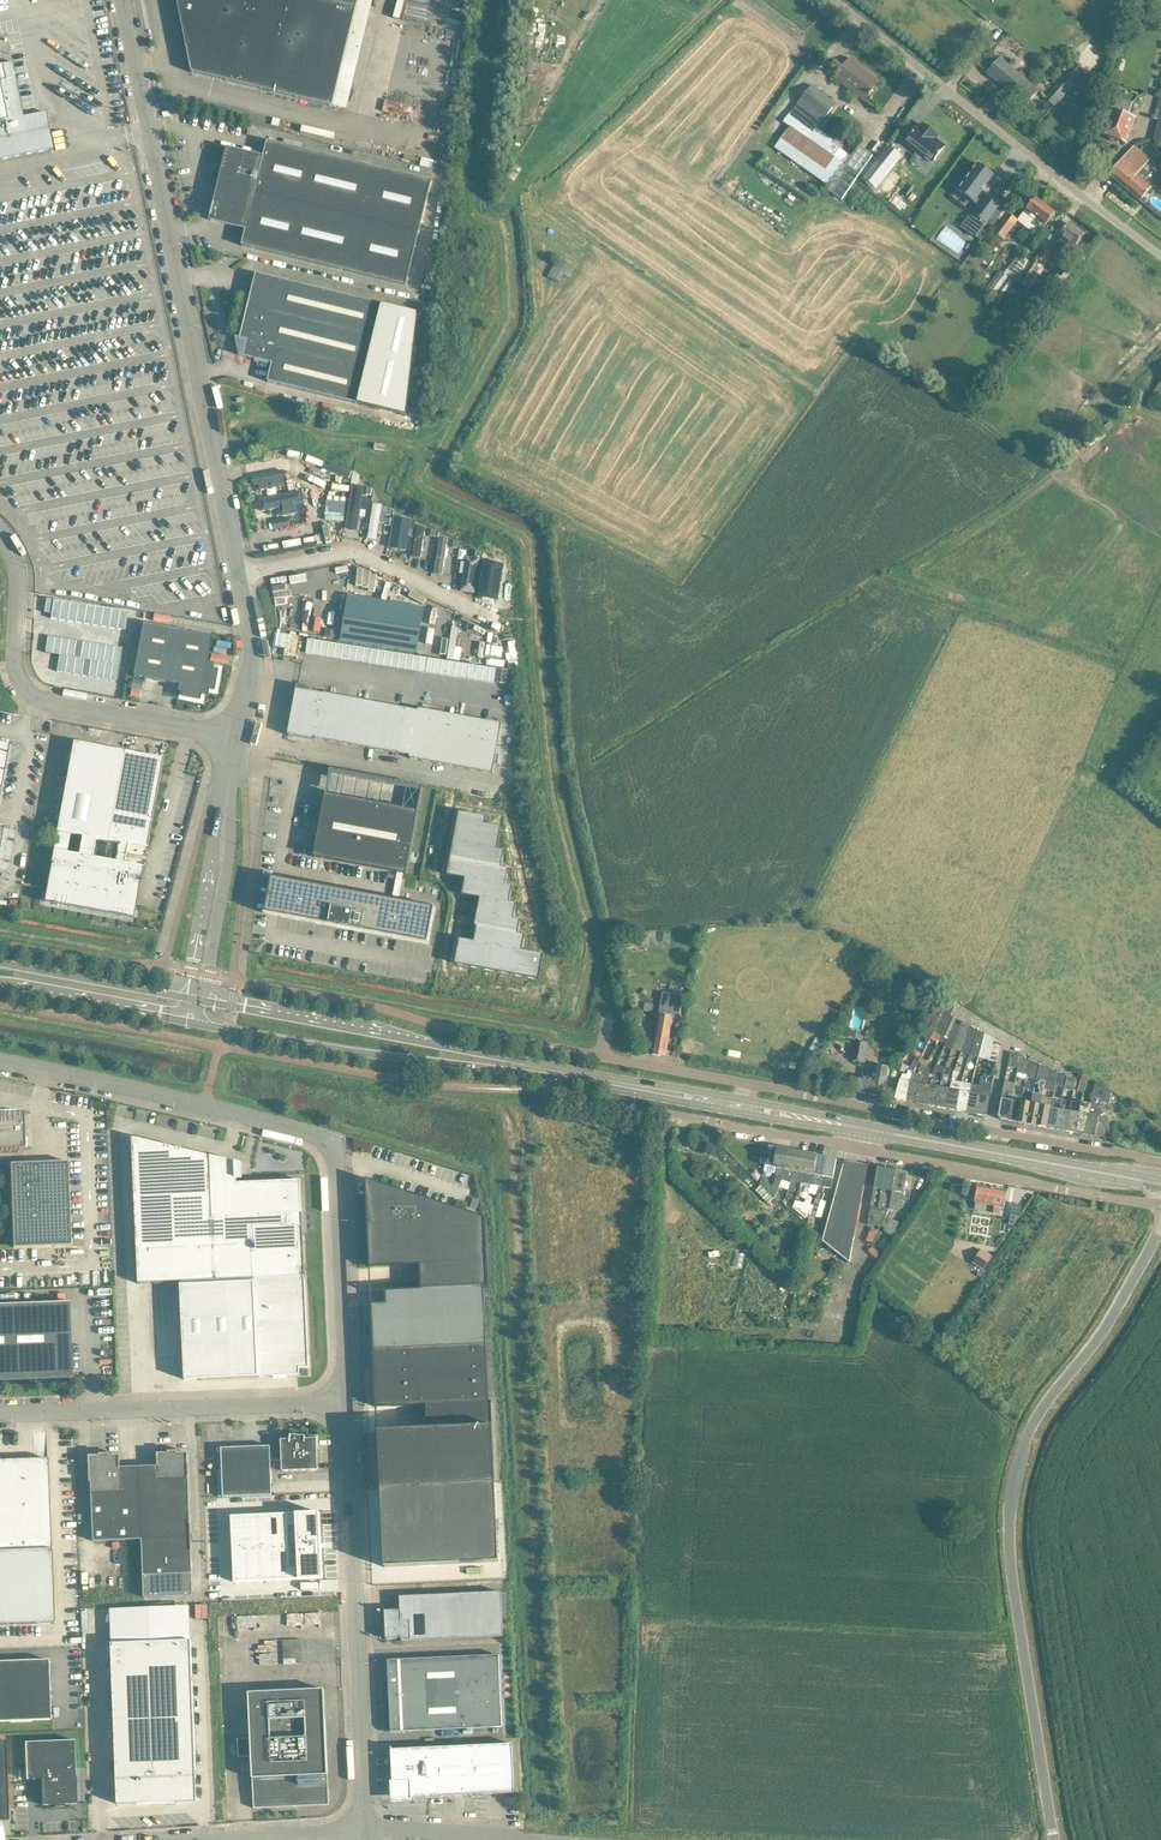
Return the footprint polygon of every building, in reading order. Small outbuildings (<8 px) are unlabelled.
[(358,0),(195,0),(208,3),(198,44),(186,47),(192,73),(333,107),(358,0)] [(992,51),(979,66),(1027,106),(1039,91),(1024,79),(1027,75),(1020,69),(1017,73),(992,51)] [(879,82),(850,60),(836,78),(865,100),(870,94),(871,95),(872,92),(879,82)] [(1069,98),(1081,83),(1088,74),(1072,62),(1055,82),(1058,85),(1046,99),(1054,106),(1065,94),(1069,98)] [(3,65),(3,64),(2,65),(0,65),(0,160),(53,149),(46,113),(24,118),(13,63),(3,65)] [(782,139),(775,148),(826,184),(841,162),(846,156),(831,145),(814,133),(822,121),(823,122),(837,103),(813,85),(799,104),(798,103),(784,122),(791,127),(782,139)] [(379,96),(375,109),(408,120),(412,106),(379,96)] [(1111,109),(1101,134),(1126,143),(1131,132),(1136,119),(1128,116),(1111,109)] [(922,124),(921,126),(919,125),(905,142),(932,163),(945,146),(937,139),(938,137),(922,124)] [(242,246),(407,286),(432,181),(268,141),(264,158),(228,150),(211,221),(246,229),(242,246)] [(890,145),(863,177),(876,188),(902,155),(890,145)] [(859,146),(829,190),(842,199),(873,155),(859,146)] [(1152,188),(1144,181),(1150,174),(1143,168),(1150,159),(1134,146),(1110,175),(1141,201),(1152,188)] [(978,164),(958,191),(974,202),(977,198),(994,175),(978,164)] [(974,215),(964,228),(976,237),(986,224),(987,224),(999,207),(985,197),(982,202),(979,206),(973,214),(974,215)] [(1035,198),(1023,213),(1028,217),(1031,213),(1035,217),(1033,220),(1030,224),(1038,230),(1041,232),(1041,231),(1047,224),(1048,223),(1055,213),(1035,198)] [(1004,240),(1017,221),(1018,220),(1008,213),(994,232),(1004,240)] [(1060,236),(1054,243),(1065,251),(1065,252),(1071,256),(1078,247),(1076,245),(1084,234),(1069,223),(1060,236)] [(1038,230),(1030,240),(1039,246),(1047,236),(1041,231),(1041,232),(1038,230)] [(1043,248),(1035,258),(1040,261),(1044,264),(1051,254),(1043,248)] [(1027,261),(1022,257),(1011,271),(1019,276),(1023,271),(1021,269),(1027,261)] [(559,260),(548,279),(560,286),(571,266),(559,260)] [(256,274),(248,307),(240,341),(247,342),(243,357),(250,358),(250,359),(273,364),(268,382),(358,404),(408,416),(416,349),(420,314),(382,305),(256,274)] [(1039,320),(1029,313),(1026,317),(1036,325),(1039,320)] [(1151,395),(1160,402),(1160,382),(1151,395)] [(300,474),(317,477),(319,468),(302,465),(300,474)] [(289,484),(285,468),(252,475),(255,491),(289,484)] [(328,473),(323,488),(339,494),(344,479),(328,473)] [(357,528),(366,485),(353,482),(344,526),(357,528)] [(302,503),(300,494),(261,502),(263,511),(281,507),(283,516),(297,513),(295,504),(302,503)] [(346,502),(327,501),(325,516),(345,517),(346,502)] [(398,552),(405,516),(398,515),(396,523),(393,522),(389,547),(392,547),(391,551),(398,552)] [(287,517),(272,520),(274,529),(289,526),(287,517)] [(419,556),(425,523),(419,522),(413,554),(419,556)] [(383,548),(387,528),(381,527),(376,547),(383,548)] [(441,572),(447,535),(440,534),(433,571),(441,572)] [(461,583),(467,547),(462,546),(455,582),(461,583)] [(484,562),(478,597),(490,599),(496,600),(497,600),(497,599),(498,597),(503,565),(484,562)] [(342,586),(362,587),(363,568),(343,567),(342,586)] [(282,604),(280,576),(266,577),(267,605),(282,604)] [(348,596),(341,641),(417,653),(424,608),(348,596)] [(46,598),(44,613),(51,614),(54,600),(46,598)] [(51,614),(50,619),(59,620),(62,601),(54,600),(51,614)] [(62,601),(59,620),(67,621),(70,602),(62,601)] [(70,602),(67,621),(75,623),(78,604),(70,602)] [(78,604),(75,623),(84,624),(87,605),(78,604)] [(87,605),(84,624),(92,625),(95,606),(87,605)] [(95,606),(92,625),(100,627),(103,608),(95,606)] [(103,608),(100,627),(109,628),(112,609),(103,608)] [(112,609),(109,628),(117,629),(120,610),(112,609)] [(120,610),(117,629),(125,631),(128,612),(120,610)] [(212,637),(143,624),(133,677),(178,685),(177,692),(183,693),(182,698),(200,701),(201,696),(207,697),(209,691),(214,692),(218,671),(213,670),(214,664),(207,663),(212,637)] [(48,636),(45,653),(52,654),(55,638),(48,636)] [(55,638),(52,654),(59,655),(62,639),(55,638)] [(62,639),(59,655),(66,656),(69,640),(62,639)] [(69,640),(66,656),(67,657),(73,658),(76,641),(69,640)] [(315,644),(313,654),(320,655),(322,641),(315,640),(315,644)] [(76,641),(73,658),(76,658),(80,659),(83,642),(76,641)] [(322,641),(320,655),(327,656),(329,642),(322,641)] [(83,642),(80,659),(84,659),(88,660),(90,643),(83,642)] [(329,642),(327,656),(334,658),(336,643),(329,642)] [(90,643),(88,660),(91,660),(95,661),(97,644),(90,643)] [(308,643),(306,653),(313,654),(315,644),(308,643)] [(336,643),(334,658),(341,659),(343,644),(336,643)] [(97,644),(95,661),(98,662),(103,662),(106,646),(97,644)] [(343,644),(341,659),(348,660),(350,646),(343,644)] [(106,646),(103,662),(105,663),(111,664),(114,647),(106,646)] [(350,646),(348,660),(355,661),(357,647),(350,646)] [(114,647),(111,664),(112,664),(120,665),(122,648),(114,647)] [(357,647),(355,661),(362,662),(365,648),(357,647)] [(365,648),(362,662),(369,663),(372,649),(365,648)] [(372,649),(369,663),(376,664),(379,650),(372,649)] [(379,650),(376,664),(383,665),(386,651),(379,650)] [(386,651),(383,665),(390,666),(393,652),(386,651)] [(393,652),(390,666),(398,668),(400,653),(393,652)] [(400,653),(398,668),(405,669),(407,655),(400,653)] [(59,655),(56,672),(65,673),(67,657),(66,656),(59,655)] [(407,655),(405,669),(412,670),(414,656),(407,655)] [(414,656),(412,670),(419,671),(421,657),(414,656)] [(67,657),(65,673),(73,675),(76,658),(73,658),(67,657)] [(421,657),(419,671),(426,672),(428,658),(421,657)] [(76,658),(73,675),(81,676),(84,659),(80,659),(76,658)] [(428,658),(426,672),(433,673),(435,659),(428,658)] [(84,659),(81,676),(88,677),(91,660),(88,660),(84,659)] [(435,659),(433,673),(440,674),(442,660),(435,659)] [(91,660),(88,677),(95,678),(98,662),(95,661),(91,660)] [(442,660),(440,674),(447,675),(449,661),(442,660)] [(449,661),(447,675),(454,676),(456,662),(449,661)] [(98,662),(95,678),(103,679),(105,663),(103,662),(98,662)] [(456,662),(454,676),(461,678),(463,663),(456,662)] [(105,663),(103,679),(110,681),(112,664),(111,664),(105,663)] [(463,663),(461,678),(468,679),(470,664),(463,663)] [(112,664),(110,681),(117,682),(120,665),(112,664)] [(470,664),(468,679),(475,680),(477,666),(470,664)] [(477,666),(475,680),(482,681),(484,667),(477,666)] [(484,667),(482,681),(488,682),(491,668),(484,667)] [(491,668),(488,682),(495,683),(498,669),(491,668)] [(325,692),(297,686),(288,736),(316,741),(317,739),(400,754),(412,756),(411,759),(493,774),(502,724),(420,709),(420,711),(408,709),(325,694),(325,692)] [(12,745),(0,742),(0,800),(10,745),(12,746),(12,745)] [(131,915),(137,880),(141,880),(143,867),(124,864),(128,845),(147,849),(164,759),(74,742),(51,864),(54,865),(48,899),(131,915)] [(406,874),(418,813),(326,796),(315,857),(398,873),(404,874),(406,874)] [(451,859),(448,876),(466,879),(463,895),(481,899),(478,913),(475,927),(478,928),(475,942),(460,940),(455,964),(470,967),(484,969),(498,972),(511,974),(525,977),(540,980),(545,955),(530,953),(523,951),(526,936),(518,935),(521,921),(514,920),(517,905),(510,903),(513,887),(506,886),(509,870),(501,868),(505,852),(497,850),(502,828),(486,825),(487,818),(473,815),(460,813),(454,843),(451,859)] [(434,908),(398,901),(404,874),(398,873),(393,900),(272,878),(265,913),(300,919),(301,918),(317,921),(316,922),(385,935),(386,934),(393,935),(393,937),(428,943),(434,908)] [(656,931),(640,933),(642,946),(657,945),(656,931)] [(653,1051),(652,1054),(666,1057),(667,1054),(668,1045),(673,1018),(679,1019),(683,996),(663,992),(659,1015),(655,1014),(654,1021),(653,1029),(656,1030),(653,1051)] [(932,1022),(924,1037),(926,1042),(926,1043),(927,1044),(930,1040),(933,1033),(937,1025),(939,1021),(940,1018),(951,1001),(953,999),(946,996),(945,998),(935,1015),(933,1014),(929,1020),(932,1022)] [(937,1025),(933,1033),(941,1037),(951,1016),(955,1008),(954,1007),(956,1004),(957,1002),(953,999),(951,1001),(940,1018),(939,1021),(937,1025)] [(652,1014),(654,1005),(645,1004),(643,1013),(652,1014)] [(941,1037),(939,1040),(946,1043),(957,1019),(951,1016),(941,1037)] [(946,1043),(944,1047),(953,1050),(963,1022),(957,1019),(946,1043)] [(953,1050),(951,1056),(954,1057),(955,1051),(961,1053),(970,1026),(963,1022),(953,1050)] [(970,1026),(961,1053),(970,1056),(977,1030),(970,1026)] [(977,1030),(970,1056),(979,1058),(985,1035),(977,1030)] [(985,1035),(979,1058),(988,1061),(993,1040),(985,1035)] [(993,1040),(988,1061),(997,1063),(1001,1044),(993,1040)] [(867,1043),(856,1041),(852,1061),(863,1063),(867,1043)] [(1020,1061),(1020,1057),(1021,1055),(1011,1052),(1008,1066),(1018,1068),(1019,1061),(1020,1061)] [(1020,1087),(1022,1080),(1022,1079),(1026,1080),(1026,1079),(1027,1078),(1030,1061),(1020,1057),(1020,1061),(1019,1061),(1018,1068),(1016,1079),(1015,1084),(1015,1086),(1020,1087)] [(907,1101),(912,1073),(919,1061),(915,1058),(909,1071),(907,1075),(903,1074),(901,1080),(895,1099),(907,1102),(907,1101)] [(1037,1079),(1040,1066),(1040,1064),(1030,1061),(1027,1078),(1037,1079)] [(917,1104),(922,1076),(922,1075),(927,1066),(920,1064),(919,1067),(921,1068),(918,1074),(912,1073),(907,1101),(917,1103),(916,1104),(917,1104)] [(884,1096),(886,1085),(889,1067),(876,1065),(873,1080),(860,1077),(858,1092),(884,1097),(884,1096)] [(927,1105),(932,1078),(932,1075),(929,1074),(930,1070),(929,1067),(927,1066),(922,1075),(922,1076),(917,1104),(927,1105)] [(1037,1126),(1043,1096),(1044,1091),(1049,1070),(1049,1069),(1040,1066),(1037,1079),(1036,1084),(1040,1085),(1038,1089),(1040,1089),(1039,1095),(1034,1094),(1031,1105),(1028,1124),(1037,1126)] [(1054,1086),(1058,1073),(1049,1070),(1044,1091),(1053,1093),(1054,1086)] [(960,1092),(962,1084),(955,1082),(956,1077),(958,1077),(958,1073),(954,1072),(953,1076),(952,1081),(947,1109),(957,1110),(960,1092)] [(940,1088),(943,1080),(945,1075),(933,1073),(932,1075),(932,1078),(927,1105),(937,1107),(940,1088)] [(1065,1089),(1068,1077),(1058,1073),(1054,1086),(1063,1088),(1065,1089)] [(947,1109),(952,1081),(953,1076),(945,1075),(943,1080),(940,1088),(937,1107),(947,1109)] [(987,1115),(989,1103),(993,1085),(986,1084),(987,1078),(984,1077),(982,1087),(977,1115),(988,1117),(988,1115),(987,1115)] [(1077,1080),(1068,1077),(1065,1089),(1064,1090),(1074,1092),(1077,1080)] [(1084,1088),(1088,1079),(1084,1077),(1080,1083),(1077,1091),(1083,1093),(1084,1088)] [(1012,1101),(1014,1091),(1015,1086),(1015,1084),(1005,1083),(1004,1089),(998,1116),(998,1117),(999,1118),(1000,1119),(1001,1119),(1008,1121),(1012,1101)] [(1096,1083),(1093,1095),(1102,1098),(1101,1102),(1109,1104),(1111,1092),(1096,1083)] [(970,1093),(972,1085),(962,1084),(960,1092),(957,1110),(966,1112),(966,1113),(967,1113),(970,1093)] [(1028,1124),(1031,1105),(1034,1094),(1028,1093),(1029,1084),(1026,1084),(1025,1088),(1018,1123),(1028,1124)] [(886,1085),(884,1096),(891,1097),(894,1087),(886,1085)] [(977,1115),(982,1087),(972,1085),(970,1093),(967,1113),(977,1115)] [(1025,1088),(1020,1087),(1015,1086),(1014,1091),(1012,1101),(1008,1121),(1018,1123),(1025,1088)] [(1090,1105),(1085,1135),(1095,1137),(1096,1136),(1106,1138),(1107,1128),(1105,1125),(1107,1118),(1099,1117),(1101,1107),(1101,1102),(1102,1098),(1093,1095),(1090,1105)] [(1047,1128),(1051,1108),(1052,1098),(1043,1096),(1037,1126),(1047,1128)] [(1056,1129),(1060,1110),(1062,1100),(1052,1098),(1051,1108),(1047,1128),(1056,1129)] [(1066,1131),(1069,1112),(1071,1102),(1062,1100),(1060,1110),(1056,1129),(1056,1130),(1066,1131)] [(1075,1133),(1079,1114),(1081,1104),(1071,1102),(1069,1112),(1066,1131),(1075,1133)] [(1085,1135),(1090,1105),(1090,1103),(1081,1102),(1081,1104),(1079,1114),(1075,1133),(1085,1135)] [(24,1152),(22,1116),(0,1117),(0,1153),(24,1152)] [(242,1163),(132,1137),(139,1284),(180,1282),(185,1373),(292,1368),(292,1363),(309,1363),(305,1276),(302,1212),(300,1212),(299,1182),(237,1185),(237,1183),(237,1178),(242,1177),(241,1171),(242,1171),(242,1163)] [(785,1169),(789,1150),(769,1146),(765,1166),(778,1168),(776,1178),(773,1187),(763,1177),(761,1185),(762,1185),(774,1199),(777,1194),(781,1180),(785,1169)] [(795,1171),(798,1152),(789,1150),(785,1169),(781,1180),(791,1183),(795,1171)] [(801,1183),(804,1173),(808,1154),(798,1152),(795,1171),(791,1183),(790,1185),(794,1187),(796,1182),(801,1183)] [(814,1175),(817,1155),(808,1154),(804,1173),(801,1183),(811,1185),(814,1175)] [(823,1177),(827,1157),(817,1155),(814,1175),(811,1185),(820,1186),(823,1177)] [(835,1171),(837,1159),(827,1157),(823,1177),(820,1186),(815,1201),(821,1203),(824,1193),(823,1193),(825,1187),(831,1189),(835,1171)] [(823,1241),(850,1263),(854,1238),(868,1165),(845,1161),(823,1241)] [(71,1246),(68,1162),(10,1164),(13,1248),(71,1246)] [(891,1201),(896,1171),(878,1167),(867,1224),(880,1226),(889,1209),(891,1201)] [(909,1199),(911,1191),(905,1190),(908,1173),(896,1171),(891,1201),(889,1209),(897,1211),(898,1207),(902,1208),(904,1198),(909,1199)] [(373,1194),(367,1195),(370,1268),(421,1266),(422,1290),(386,1292),(387,1304),(372,1305),(377,1407),(427,1405),(427,1429),(379,1432),(380,1458),(378,1458),(378,1461),(380,1461),(385,1567),(499,1562),(492,1402),(489,1402),(484,1287),(485,1287),(486,1288),(489,1288),(489,1284),(488,1284),(485,1222),(487,1222),(486,1218),(483,1217),(482,1217),(381,1184),(379,1191),(373,1194)] [(762,1185),(756,1191),(767,1202),(769,1204),(774,1199),(762,1185)] [(796,1187),(794,1187),(790,1185),(788,1190),(789,1190),(786,1198),(791,1199),(793,1192),(794,1192),(796,1187)] [(1004,1208),(1007,1191),(978,1185),(975,1203),(995,1207),(993,1213),(999,1214),(1000,1208),(1004,1208)] [(779,1204),(782,1208),(785,1201),(777,1196),(775,1200),(779,1204)] [(795,1201),(793,1209),(801,1216),(805,1204),(796,1202),(795,1201)] [(815,1201),(814,1206),(811,1215),(822,1219),(826,1204),(821,1203),(815,1201)] [(805,1204),(801,1216),(806,1219),(808,1215),(811,1216),(811,1215),(814,1206),(805,1204)] [(904,1225),(890,1218),(884,1230),(890,1234),(896,1238),(904,1225)] [(817,1253),(825,1260),(829,1256),(832,1258),(835,1254),(825,1245),(817,1253)] [(972,1262),(984,1271),(993,1258),(982,1249),(972,1262)] [(68,1304),(70,1304),(70,1303),(0,1305),(0,1379),(70,1377),(71,1377),(68,1304)] [(318,1470),(317,1439),(306,1439),(306,1436),(291,1435),(290,1440),(281,1440),(282,1454),(282,1460),(283,1471),(318,1470)] [(272,1495),(271,1460),(282,1460),(282,1454),(271,1455),(271,1446),(222,1448),(223,1497),(272,1495)] [(159,1466),(140,1467),(142,1539),(143,1575),(144,1598),(193,1596),(192,1574),(192,1551),(192,1537),(191,1523),(189,1478),(188,1453),(178,1453),(178,1452),(169,1452),(169,1453),(158,1454),(159,1466)] [(100,1456),(90,1456),(91,1482),(94,1541),(142,1539),(140,1467),(139,1467),(120,1467),(120,1455),(109,1456),(109,1454),(100,1455),(100,1456)] [(0,1461),(0,1626),(54,1623),(51,1550),(49,1485),(36,1486),(35,1466),(9,1467),(9,1460),(0,1461)] [(273,1491),(273,1499),(305,1499),(305,1491),(273,1491)] [(320,1512),(231,1516),(234,1582),(322,1578),(320,1512)] [(385,1611),(386,1640),(400,1639),(402,1638),(402,1641),(504,1637),(502,1592),(400,1597),(401,1610),(398,1611),(398,1610),(385,1611)] [(302,1609),(223,1612),(230,1763),(252,1762),(253,1779),(254,1808),(330,1805),(329,1788),(325,1788),(325,1784),(325,1780),(326,1780),(326,1779),(325,1779),(324,1775),(328,1775),(324,1689),(305,1690),(302,1609)] [(117,1804),(197,1801),(191,1641),(112,1644),(117,1804)] [(499,1655),(388,1660),(389,1696),(391,1732),(503,1727),(501,1691),(499,1655)] [(51,1720),(48,1660),(0,1662),(0,1722),(51,1720)] [(9,1821),(6,1741),(0,1741),(0,1821),(9,1821)] [(64,1805),(65,1805),(77,1804),(74,1741),(25,1743),(26,1780),(41,1779),(42,1806),(55,1805),(55,1808),(64,1807),(64,1805)] [(395,1793),(400,1797),(412,1797),(412,1799),(443,1797),(443,1796),(515,1793),(512,1744),(392,1750),(392,1748),(393,1782),(395,1782),(395,1793)]
